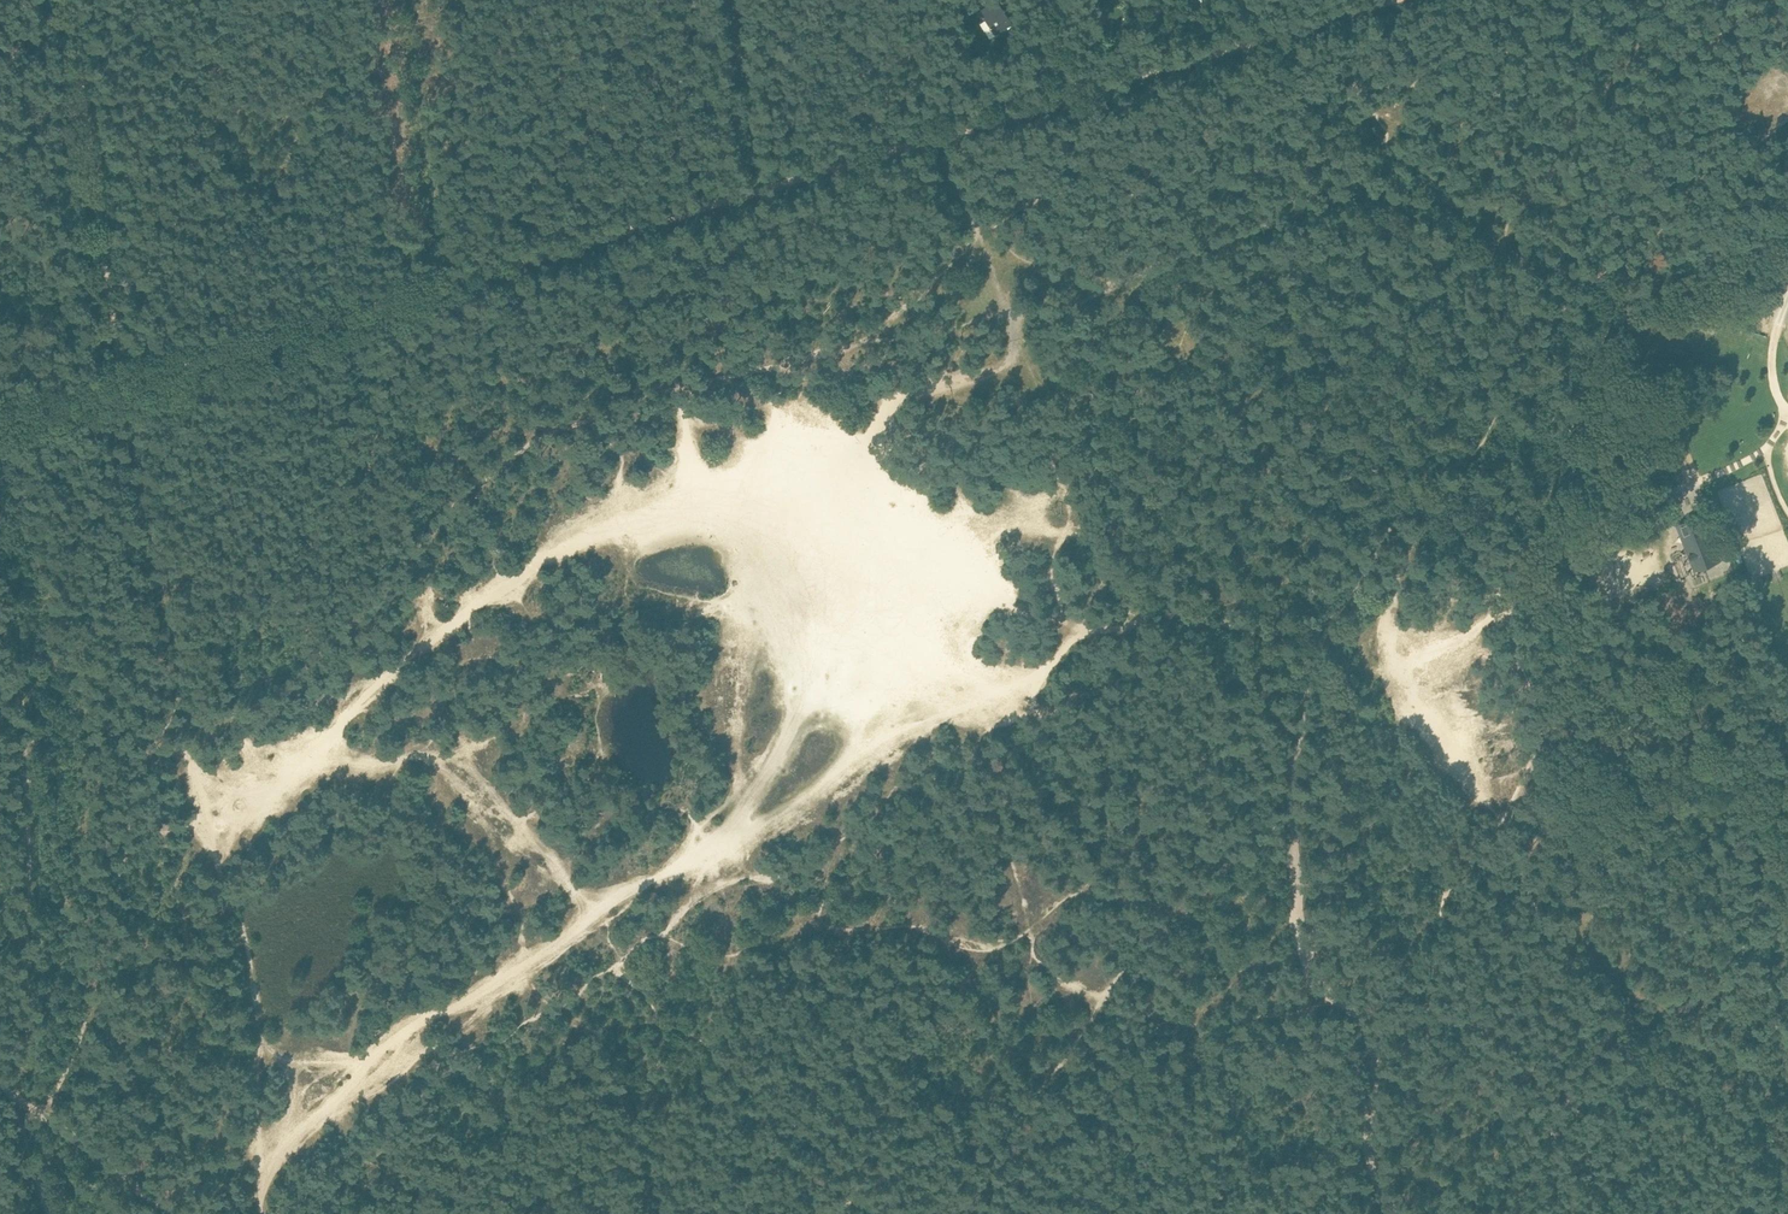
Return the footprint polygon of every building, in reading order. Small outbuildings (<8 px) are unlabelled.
[(996,33),(1012,22),(998,0),(995,0),(981,9),(996,33)] [(1686,486),(1702,480),(1692,452),(1676,458),(1686,486)] [(1749,499),(1755,517),(1775,510),(1762,473),(1727,485),(1734,504),(1749,499)] [(1718,559),(1700,515),(1678,523),(1696,568),(1718,559)] [(586,937),(590,948),(604,942),(608,951),(612,950),(604,931),(586,937)]
